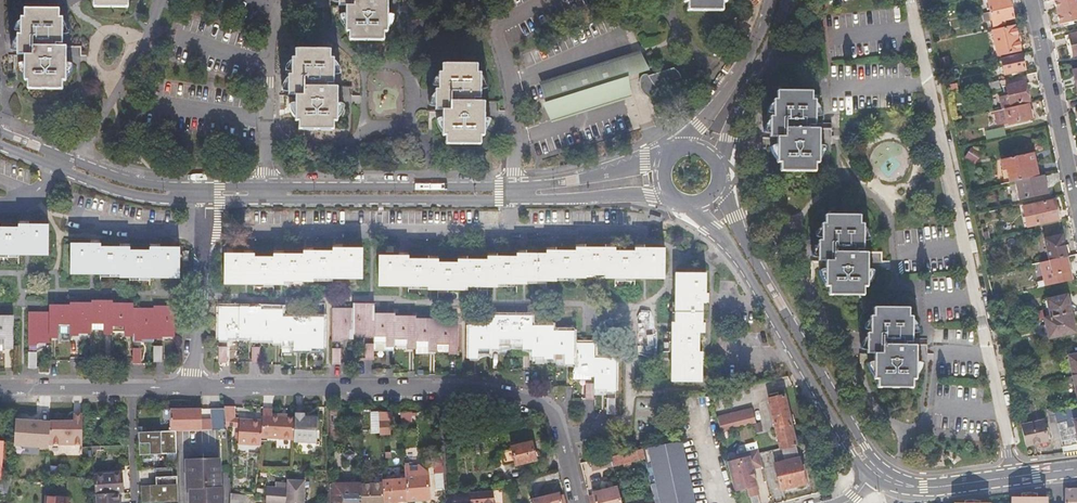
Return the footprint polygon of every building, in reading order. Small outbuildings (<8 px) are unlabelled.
[(89,9),(137,9),(137,0),(89,0),(89,9)] [(343,40),(391,41),(391,24),(405,24),(405,0),(334,0),(333,27),(342,27),(343,40)] [(677,11),(726,12),(726,0),(677,0),(677,11)] [(1011,5),(1010,0),(988,0),(990,10),(1011,5)] [(1064,21),(1074,19),(1076,19),(1076,0),(1055,0),(1060,22),(1064,21)] [(1011,5),(990,10),(993,25),(1004,22),(1004,19),(1014,16),(1011,5)] [(24,75),(23,90),(72,91),(72,74),(86,74),(86,47),(72,47),(72,11),(23,11),(23,34),(13,34),(14,75),(24,75)] [(999,54),(1021,50),(1015,25),(993,30),(999,54)] [(1066,34),(1069,47),(1073,47),(1075,55),(1076,54),(1076,32),(1066,34)] [(291,114),(291,128),(340,130),(340,112),(355,112),(355,87),(340,86),(340,50),(292,49),(291,72),(282,72),(281,114),(291,114)] [(633,54),(543,84),(555,123),(634,97),(628,78),(634,76),(647,71),(640,52),(633,54)] [(1022,53),(1021,53),(1002,57),(1006,73),(1025,69),(1022,53)] [(940,58),(942,71),(951,69),(949,56),(940,58)] [(438,128),(437,143),(486,144),(487,126),(501,126),(502,101),(487,100),(488,65),(439,64),(439,87),(430,87),(429,128),(438,128)] [(649,74),(647,74),(643,76),(642,78),(641,82),(641,85),(646,93),(650,97),(653,99),(658,98),(660,95),(660,89),(660,85),(659,84),(682,75),(678,71),(671,66),(650,74),(649,74)] [(999,80),(982,84),(983,91),(1000,87),(999,80)] [(1025,80),(1007,84),(1009,93),(999,95),(1002,108),(1012,106),(1011,104),(1030,100),(1025,80)] [(771,156),(771,170),(820,171),(820,153),(834,153),(834,128),(820,128),(820,91),(771,91),(771,114),(763,114),(762,156),(771,156)] [(1002,108),(991,111),(991,114),(995,113),(998,124),(1008,121),(1009,123),(1032,118),(1029,102),(1012,106),(1002,108)] [(987,139),(1006,135),(1005,127),(986,131),(987,139)] [(1033,152),(1001,159),(1003,169),(1010,167),(1013,181),(1016,181),(1037,176),(1033,152)] [(1044,175),(1037,176),(1016,181),(1020,199),(1048,193),(1044,175)] [(1055,200),(1026,207),(1031,226),(1059,219),(1055,200)] [(820,280),(820,294),(869,294),(869,278),(884,277),(884,251),(869,250),(869,215),(820,215),(820,237),(811,238),(811,280),(820,280)] [(19,254),(19,251),(48,251),(49,225),(30,225),(19,225),(19,228),(0,228),(0,253),(19,254)] [(1050,258),(1068,254),(1063,234),(1046,238),(1050,258)] [(100,247),(100,244),(90,244),(72,244),(71,270),(100,270),(100,273),(129,273),(129,277),(149,277),(149,273),(179,274),(179,248),(160,248),(149,248),(149,251),(129,251),(129,248),(119,247),(100,247)] [(493,285),(640,274),(663,274),(664,249),(635,249),(635,252),(615,252),(615,249),(576,248),(576,252),(546,252),(546,255),(517,255),(517,259),(488,259),(488,262),(458,261),(458,265),(438,264),(438,261),(408,261),(408,258),(380,258),(380,283),(409,284),(409,286),(438,287),(438,290),(456,290),(456,287),(484,287),(493,285)] [(224,281),(253,281),(253,284),(273,284),(273,281),(303,282),(303,278),(319,278),(321,279),(332,279),(332,276),(362,277),(362,250),(332,250),(333,253),(304,253),(304,256),(285,256),(278,256),(273,256),(273,259),(253,258),(253,255),(224,255),(224,281)] [(1068,254),(1050,258),(1055,282),(1073,278),(1068,254)] [(702,383),(703,355),(700,355),(700,335),(702,335),(703,305),(706,305),(706,276),(681,276),(681,305),(677,305),(677,335),(674,335),(674,354),(677,354),(677,383),(702,383)] [(1052,314),(1071,310),(1069,303),(1071,303),(1068,291),(1048,296),(1052,314)] [(141,309),(133,309),(124,309),(124,307),(112,307),(103,307),(103,304),(91,304),(91,306),(78,306),(78,308),(70,308),(58,308),(58,310),(50,310),(50,315),(41,316),(37,315),(36,313),(28,313),(28,343),(37,343),(37,340),(49,340),(49,335),(57,335),(57,333),(78,334),(78,332),(91,332),(91,329),(103,329),(103,332),(123,332),(123,334),(140,334),(141,337),(162,337),(162,334),(173,334),(173,310),(165,310),(162,310),(162,307),(153,307),(153,312),(144,312),(141,312),(141,309)] [(331,310),(331,339),(340,339),(340,337),(352,337),(352,333),(364,333),(364,335),(373,335),(372,342),(384,342),(384,344),(393,344),(405,344),(405,347),(427,347),(427,350),(447,350),(447,352),(456,352),(456,327),(448,327),(448,325),(436,325),(427,325),(427,322),(415,322),(406,322),(406,319),(393,319),(385,320),(385,318),(373,318),(373,310),(364,310),(364,308),(352,307),(352,312),(341,312),(341,310),(331,310)] [(868,373),(868,386),(918,387),(918,370),(932,370),(932,344),(918,343),(918,307),(869,307),(869,330),(859,330),(859,372),(868,373)] [(323,321),(310,321),(310,323),(293,323),(293,321),(281,321),(281,316),(273,316),(273,314),(260,314),(251,313),(251,311),(227,311),(226,308),(218,308),(218,338),(227,338),(227,336),(251,336),(251,338),(271,338),(271,340),(281,340),(281,345),(293,345),(293,348),(311,348),(311,346),(323,346),(323,321)] [(1071,310),(1052,314),(1046,316),(1050,336),(1076,330),(1074,319),(1072,319),(1071,310)] [(3,348),(4,344),(6,344),(6,346),(13,346),(14,321),(5,321),(5,319),(0,319),(0,348),(3,348)] [(572,346),(572,337),(563,337),(563,334),(551,334),(551,332),(543,332),(543,329),(531,329),(531,322),(522,322),(522,319),(498,319),(498,322),(488,322),(489,329),(476,329),(476,331),(468,331),(468,356),(477,356),(477,354),(488,354),(488,347),(497,347),(498,345),(522,345),(522,347),(530,347),(531,354),(543,354),(543,356),(551,357),(551,360),(562,360),(563,362),(572,362),(572,367),(572,371),(583,371),(583,373),(593,374),(593,381),(593,384),(593,385),(604,386),(604,388),(615,388),(615,359),(605,359),(605,361),(593,361),(593,344),(584,344),(584,346),(572,346)] [(393,352),(393,344),(384,344),(384,342),(372,342),(372,345),(372,352),(393,352)] [(281,354),(311,354),(311,348),(293,348),(293,345),(281,345),(281,354)] [(364,360),(372,360),(372,352),(372,345),(364,345),(364,360)] [(322,354),(323,346),(311,346),(311,348),(311,354),(322,354)] [(153,361),(161,361),(161,347),(153,347),(153,361)] [(217,363),(226,363),(226,349),(217,349),(217,363)] [(250,363),(260,363),(260,349),(250,349),(250,363)] [(331,364),(340,364),(340,349),(331,349),(331,364)] [(132,365),(140,365),(141,350),(132,350),(132,360),(132,365)] [(28,369),(36,369),(36,353),(28,353),(28,369)] [(572,381),(593,381),(593,374),(583,373),(583,371),(572,371),(572,381)] [(583,398),(593,399),(593,385),(593,384),(583,384),(583,398)] [(780,448),(782,448),(794,445),(782,396),(768,399),(780,448)] [(615,413),(615,399),(604,399),(604,413),(615,413)] [(226,430),(225,426),(225,423),(224,413),(224,408),(224,406),(212,407),(213,420),(213,431),(226,430)] [(295,441),(294,443),(317,445),(318,418),(304,417),(305,407),(296,406),(296,420),(295,441)] [(1061,437),(1058,422),(1055,413),(1054,409),(1054,406),(1048,407),(1055,438),(1061,437)] [(224,413),(225,423),(235,424),(235,420),(234,408),(224,408),(224,413)] [(203,409),(172,410),(173,432),(176,432),(204,431),(203,420),(203,409)] [(750,409),(715,417),(719,431),(751,423),(754,423),(750,409)] [(1058,422),(1066,421),(1067,427),(1073,426),(1072,420),(1076,418),(1076,409),(1055,413),(1058,422)] [(295,441),(296,420),(272,417),(273,411),(264,410),(263,423),(263,426),(262,438),(295,441)] [(386,413),(380,412),(381,422),(395,421),(395,413),(386,413)] [(81,446),(82,416),(73,415),(73,417),(73,422),(63,422),(50,422),(49,445),(81,446)] [(1072,420),(1073,426),(1067,427),(1066,421),(1058,422),(1061,437),(1065,451),(1076,449),(1076,418),(1072,420)] [(213,431),(213,420),(203,420),(204,431),(213,431)] [(225,423),(225,426),(240,429),(240,426),(245,427),(245,421),(235,420),(235,424),(225,423)] [(1022,424),(1027,444),(1048,439),(1045,428),(1043,420),(1022,424)] [(262,447),(262,438),(263,426),(263,423),(245,421),(245,427),(240,426),(240,429),(239,445),(262,447)] [(681,440),(644,449),(655,502),(695,502),(681,440)] [(757,442),(745,445),(747,452),(737,454),(738,458),(728,461),(735,491),(747,487),(749,496),(758,494),(752,470),(763,467),(757,442)] [(499,453),(502,468),(517,464),(517,466),(538,461),(533,443),(513,448),(514,450),(499,453)] [(798,458),(794,445),(782,448),(785,461),(798,458)] [(644,458),(642,449),(609,457),(612,466),(612,468),(640,461),(640,459),(644,458)] [(612,466),(609,457),(588,462),(591,471),(612,466)] [(804,484),(798,458),(785,461),(775,464),(781,490),(804,484)] [(222,490),(218,490),(218,478),(218,461),(187,462),(188,491),(191,491),(191,502),(219,502),(219,499),(222,499),(222,490)] [(446,490),(444,474),(435,475),(436,491),(446,490)] [(178,475),(156,475),(157,483),(142,484),(142,502),(179,501),(178,475)] [(406,479),(407,501),(414,500),(422,500),(429,500),(427,476),(406,477),(406,479)] [(94,479),(96,496),(117,495),(124,495),(121,477),(94,479)] [(407,501),(406,479),(383,480),(384,482),(385,502),(407,501)] [(12,481),(5,481),(5,486),(0,486),(0,502),(10,502),(12,481)] [(305,482),(287,481),(287,484),(276,484),(276,502),(305,502),(305,482)] [(362,486),(362,502),(385,502),(384,482),(362,482),(362,486)] [(362,486),(331,486),(332,502),(362,502),(362,486)] [(592,494),(592,497),(594,502),(621,502),(617,488),(592,494)] [(1065,502),(1076,502),(1076,490),(1065,490),(1065,502)] [(494,491),(452,495),(453,502),(495,502),(494,491)] [(561,496),(560,493),(530,501),(530,502),(562,502),(561,496)] [(1047,498),(1037,498),(1037,494),(1030,494),(1021,495),(1022,497),(1012,497),(1012,502),(1047,502),(1047,498)] [(96,496),(96,502),(118,502),(117,495),(96,496)]
